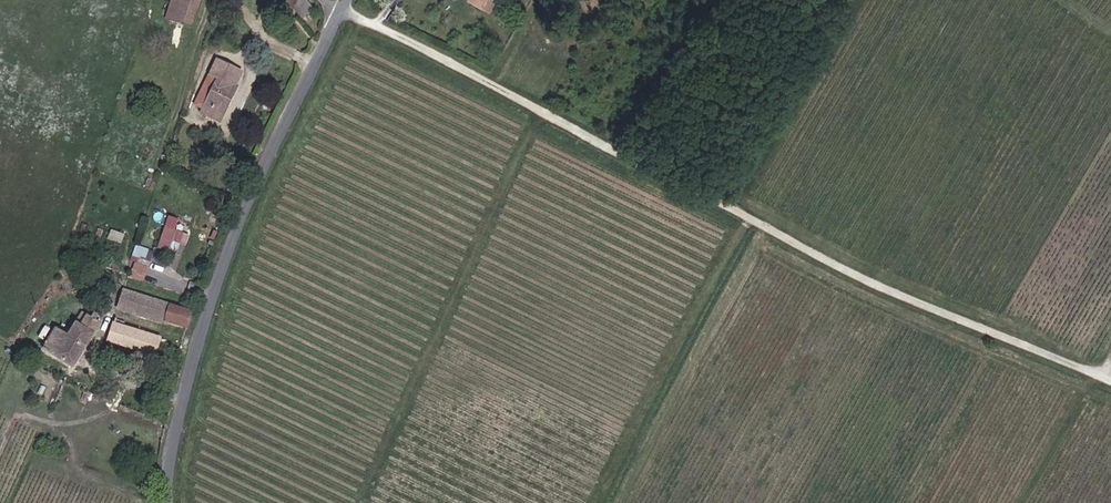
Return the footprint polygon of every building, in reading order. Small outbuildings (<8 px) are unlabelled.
[(206,22),(213,0),(193,0),(188,17),(206,22)] [(497,0),(478,0),(491,8),(497,0)] [(251,82),(248,80),(254,68),(230,57),(224,69),(233,73),(214,108),(230,116),(234,108),(237,109),(251,82)] [(167,240),(183,246),(190,221),(174,216),(169,232),(167,240)] [(160,238),(167,240),(169,232),(162,230),(160,238)] [(138,244),(133,259),(148,264),(153,249),(138,244)] [(135,261),(130,275),(145,281),(150,266),(135,261)] [(198,319),(203,306),(137,285),(132,302),(176,315),(177,311),(198,319)] [(56,345),(86,365),(115,318),(103,312),(95,323),(91,321),(86,328),(83,326),(79,331),(70,324),(56,345)] [(195,358),(200,341),(126,318),(121,335),(195,358)]
